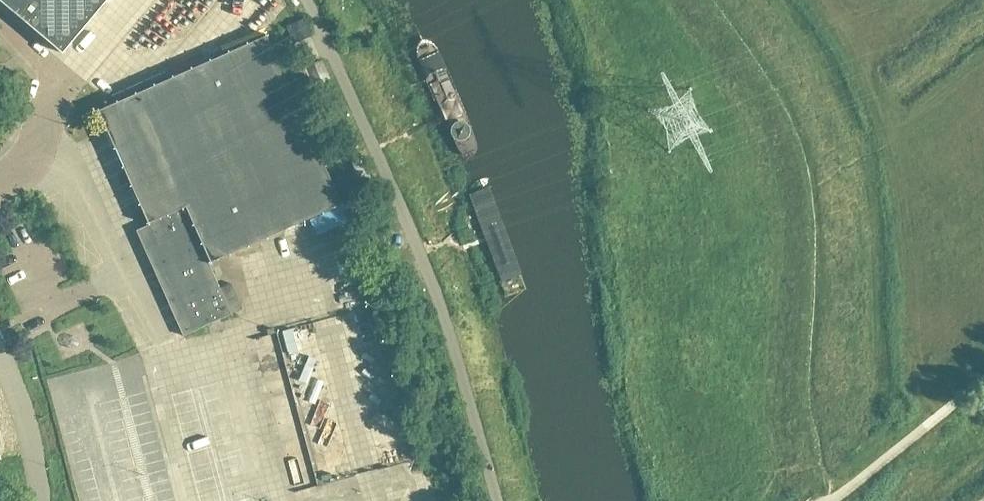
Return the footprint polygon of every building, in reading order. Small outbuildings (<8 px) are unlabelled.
[(62,52),(106,0),(0,0),(62,52)] [(231,313),(209,264),(344,204),(268,32),(95,108),(146,224),(135,228),(182,335),(231,313)] [(447,105),(412,34),(394,43),(429,114),(447,105)] [(510,290),(486,214),(467,219),(491,296),(510,290)] [(5,288),(28,276),(16,254),(0,262),(0,277),(5,288)] [(327,493),(328,500),(352,500),(350,490),(327,493)]
